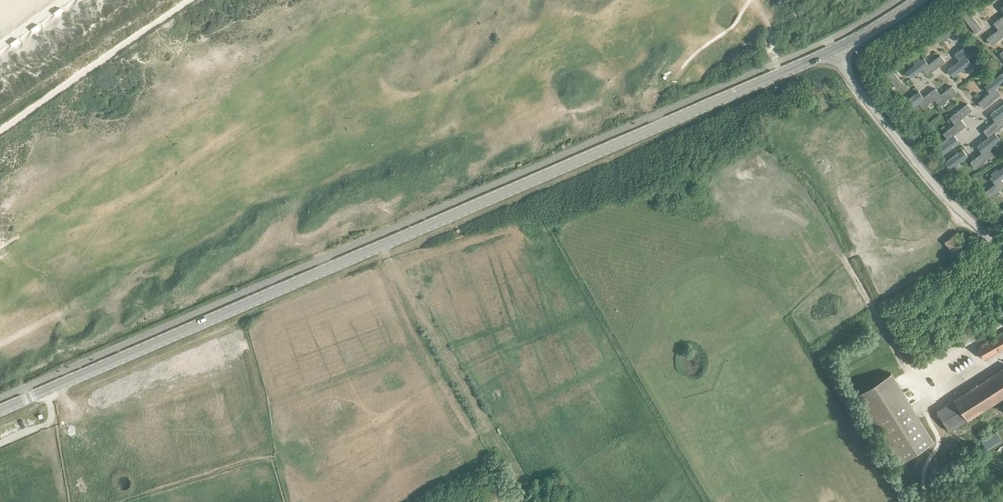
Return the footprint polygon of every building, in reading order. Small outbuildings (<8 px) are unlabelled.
[(961,14),(975,32),(982,27),(968,9),(961,14)] [(993,23),(998,29),(1002,26),(1002,15),(993,23)] [(934,37),(939,43),(957,29),(952,22),(934,37)] [(998,29),(986,38),(991,45),(1002,36),(1002,26),(998,29)] [(959,60),(965,55),(977,46),(972,40),(954,54),(959,60)] [(940,54),(928,63),(922,68),(927,75),(945,61),(940,54)] [(959,60),(947,69),(953,76),(971,62),(965,55),(959,60)] [(928,63),(923,57),(905,71),(911,78),(922,68),(928,63)] [(903,83),(889,65),(882,70),(896,88),(903,83)] [(984,85),(990,92),(996,87),(1002,82),(1002,72),(1002,71),(984,85)] [(934,99),(940,106),(957,91),(952,85),(941,94),(934,99)] [(922,108),(934,99),(941,94),(936,87),(924,97),(918,102),(922,108)] [(978,101),(983,108),(1001,93),(996,87),(990,92),(978,101)] [(918,102),(924,97),(918,90),(901,104),(906,111),(918,102)] [(961,119),(973,109),(968,103),(950,117),(954,123),(961,119)] [(995,121),(1001,116),(1002,115),(1002,104),(990,114),(995,121)] [(983,130),(988,137),(994,132),(1002,125),(1002,118),(1001,116),(995,121),(983,130)] [(948,139),(954,134),(966,125),(961,119),(954,123),(943,133),(948,139)] [(977,146),(982,152),(988,148),(1000,138),(994,132),(988,137),(977,146)] [(954,134),(948,139),(936,148),(941,155),(959,141),(954,134)] [(944,162),(950,169),(968,155),(962,148),(944,162)] [(988,148),(982,152),(970,162),(975,168),(993,154),(988,148)] [(1001,179),(1002,177),(1002,166),(990,177),(995,183),(1001,179)] [(983,192),(988,199),(1002,187),(1002,181),(1001,179),(995,183),(983,192)] [(977,348),(983,358),(1002,347),(1002,333),(977,348)] [(979,383),(976,378),(970,382),(973,387),(935,412),(949,432),(1002,397),(1002,367),(979,383)] [(854,396),(898,464),(932,442),(888,374),(854,396)] [(986,450),(1001,441),(995,431),(980,441),(986,450)]
